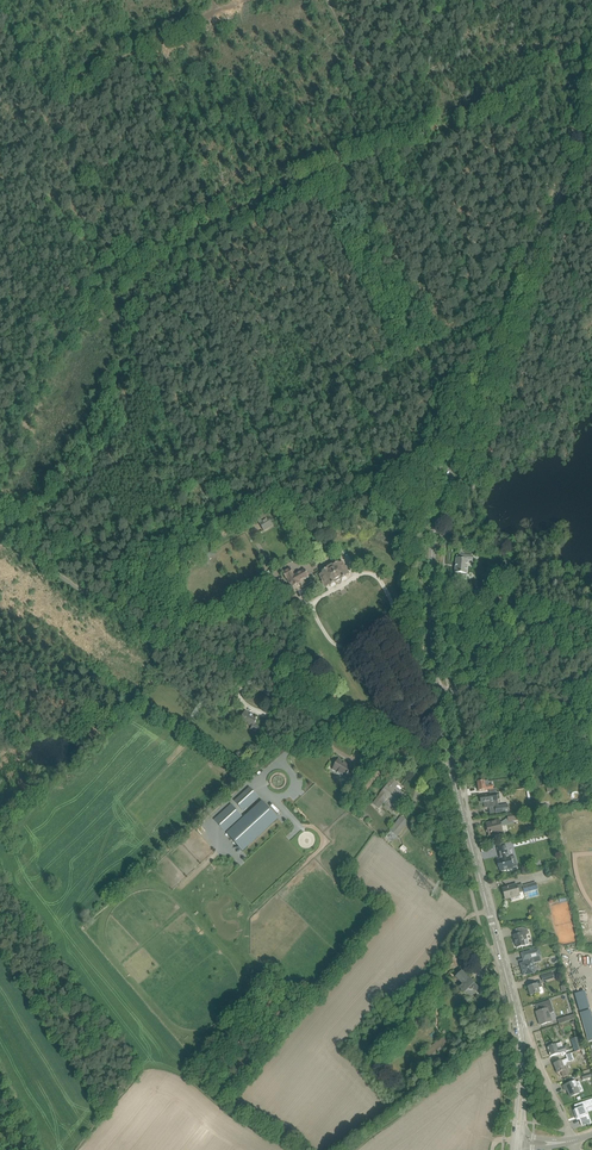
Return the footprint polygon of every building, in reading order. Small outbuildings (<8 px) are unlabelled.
[(263,505),(266,509),(271,506),(268,501),(263,505)] [(264,531),(275,524),(267,511),(256,518),(264,531)] [(455,577),(461,577),(466,578),(468,562),(472,562),(473,556),(457,554),(457,558),(456,558),(455,573),(455,577)] [(322,572),(322,573),(319,575),(323,581),(322,581),(324,585),(325,584),(326,587),(329,585),(330,586),(331,586),(332,586),(334,585),(335,584),(336,583),(336,584),(337,584),(338,584),(339,584),(340,584),(341,584),(341,582),(341,581),(341,580),(342,579),(342,580),(344,579),(345,579),(346,578),(346,577),(347,577),(341,567),(344,565),(342,562),(339,563),(339,562),(333,565),(327,568),(327,569),(322,572)] [(286,579),(286,578),(292,588),(300,584),(299,583),(310,577),(305,569),(294,575),(290,567),(282,572),(286,579)] [(485,599),(486,592),(476,591),(474,598),(485,599)] [(234,699),(231,704),(230,707),(229,709),(232,710),(233,708),(233,709),(237,701),(234,699)] [(246,711),(243,716),(241,719),(249,723),(248,724),(253,726),(251,729),(257,732),(260,727),(254,724),(257,718),(253,716),(253,715),(246,711)] [(263,751),(262,753),(261,753),(252,766),(257,769),(268,754),(263,751)] [(339,759),(336,764),(334,767),(338,769),(337,771),(353,780),(357,772),(351,769),(352,767),(346,764),(347,763),(339,759)] [(389,783),(385,787),(380,794),(381,794),(373,803),(379,808),(389,795),(396,800),(393,804),(397,807),(406,796),(399,791),(395,788),(398,784),(392,779),(390,783),(389,783)] [(488,781),(478,782),(479,791),(493,789),(493,784),(489,784),(488,781)] [(242,809),(257,796),(249,787),(235,801),(242,809)] [(508,804),(497,806),(497,800),(500,800),(500,793),(480,796),(481,803),(484,802),(485,808),(495,806),(496,814),(509,812),(508,804)] [(243,851),(278,819),(261,800),(226,833),(243,851)] [(242,816),(231,804),(214,819),(225,831),(242,816)] [(520,820),(519,813),(508,814),(509,821),(520,820)] [(408,822),(402,816),(390,830),(397,836),(408,822)] [(500,820),(492,822),(486,824),(490,838),(498,836),(497,834),(503,832),(500,820)] [(506,846),(503,846),(498,848),(500,859),(499,859),(500,863),(499,863),(501,871),(506,869),(513,867),(517,866),(515,856),(510,857),(510,856),(509,857),(506,846)] [(551,877),(558,875),(556,868),(549,869),(551,877)] [(503,889),(505,899),(510,897),(519,894),(519,893),(524,892),(526,899),(539,896),(537,890),(538,890),(536,883),(523,887),(522,884),(517,886),(517,884),(510,886),(510,887),(503,889)] [(527,929),(522,927),(516,929),(517,934),(513,935),(517,947),(529,944),(527,935),(529,934),(527,929)] [(535,972),(536,972),(536,971),(537,971),(537,970),(537,969),(537,968),(537,967),(536,966),(535,966),(534,966),(533,963),(534,962),(533,959),(540,957),(540,956),(541,955),(539,949),(521,953),(523,960),(524,960),(525,963),(520,964),(523,975),(535,972)] [(582,965),(570,967),(574,992),(586,990),(582,965)] [(469,978),(461,970),(455,976),(463,984),(459,988),(463,991),(465,993),(466,991),(470,995),(474,991),(478,993),(482,995),(486,987),(482,985),(479,988),(469,978)] [(553,973),(542,977),(543,981),(554,978),(554,977),(553,973)] [(438,980),(444,984),(448,980),(442,975),(438,980)] [(541,983),(534,985),(528,987),(531,995),(540,992),(540,994),(543,993),(544,991),(541,983)] [(546,1002),(535,1005),(537,1012),(540,1020),(539,1021),(540,1025),(546,1023),(552,1021),(548,1008),(546,1002)] [(571,1020),(570,1015),(558,1019),(559,1024),(571,1020)] [(582,1050),(584,1049),(581,1036),(571,1039),(575,1052),(582,1050)] [(563,1047),(562,1042),(556,1044),(552,1045),(550,1041),(546,1042),(547,1047),(550,1056),(570,1050),(568,1045),(563,1047)] [(561,1061),(554,1064),(556,1069),(555,1069),(556,1073),(558,1072),(558,1073),(561,1071),(563,1077),(569,1074),(567,1069),(565,1069),(563,1066),(567,1065),(566,1063),(574,1060),(572,1053),(566,1055),(567,1059),(561,1061)] [(581,1075),(583,1080),(591,1078),(591,1076),(591,1072),(584,1074),(581,1075)] [(574,1081),(569,1083),(563,1086),(565,1091),(567,1090),(570,1097),(580,1093),(574,1081)] [(574,1105),(576,1109),(573,1110),(575,1115),(576,1115),(578,1119),(579,1118),(581,1122),(589,1119),(585,1107),(591,1104),(591,1098),(574,1105)]
